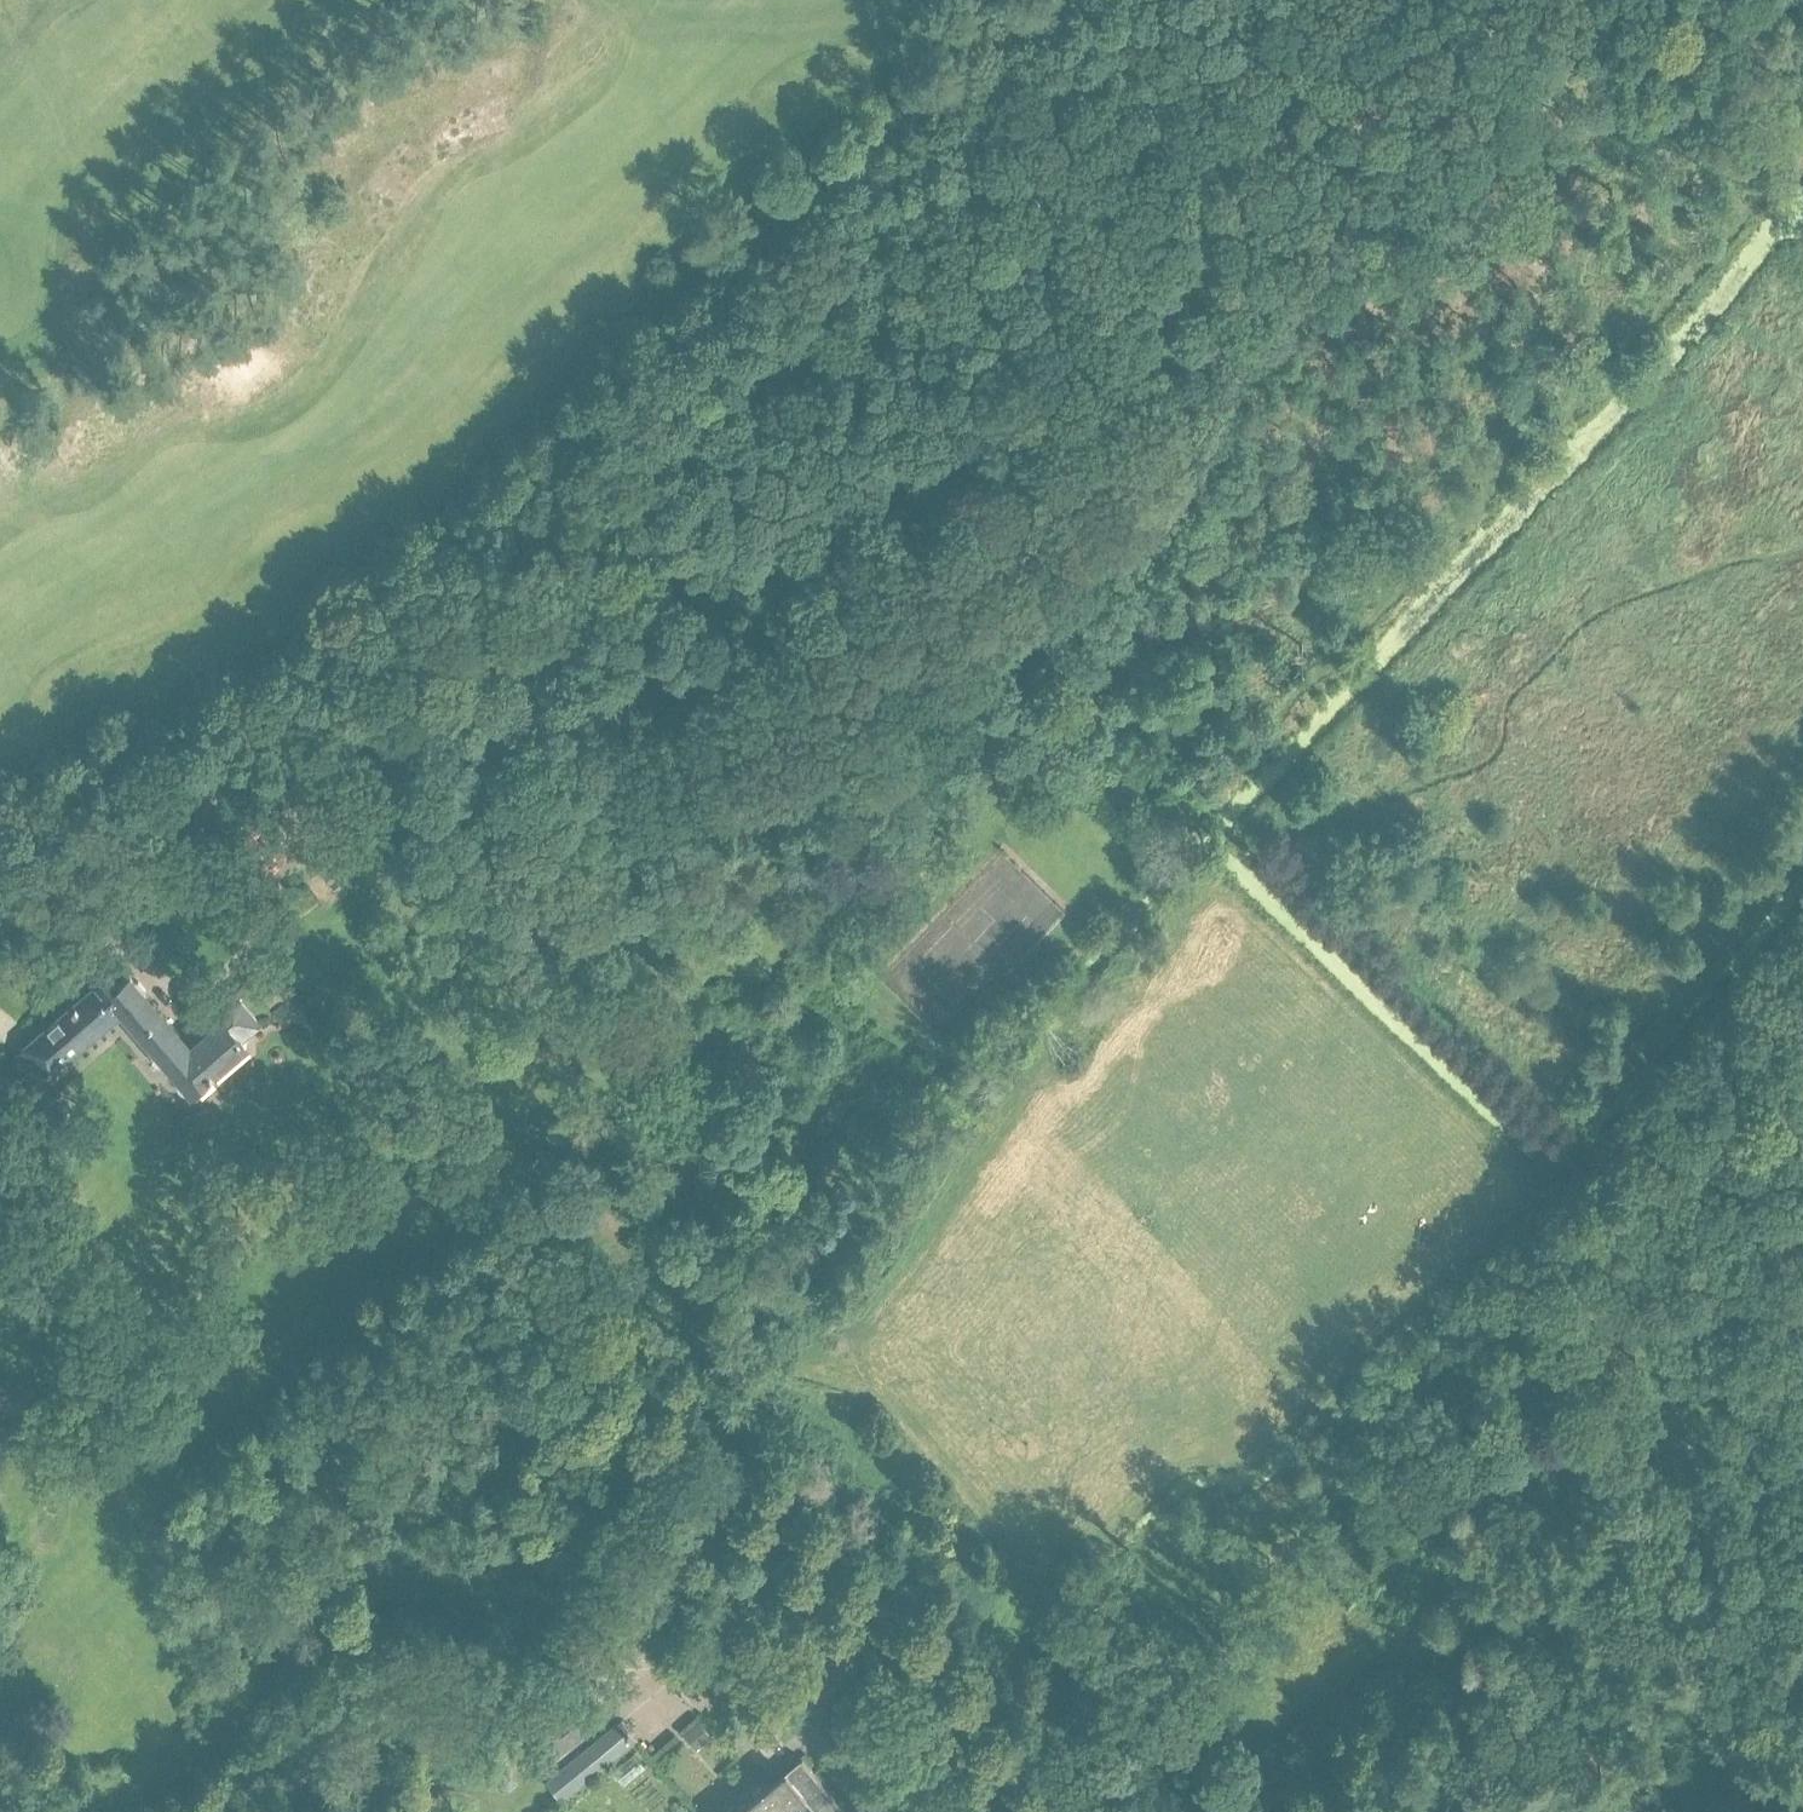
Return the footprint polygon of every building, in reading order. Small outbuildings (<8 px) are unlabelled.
[(188,1046),(130,980),(119,989),(109,978),(94,991),(93,991),(13,1061),(35,1085),(115,1014),(191,1101),(247,1052),(219,1020),(188,1046)] [(520,1738),(543,1766),(592,1726),(568,1697),(520,1738)] [(636,1738),(637,1737),(623,1719),(548,1780),(563,1798),(550,1809),(553,1811),(599,1811),(658,1764),(656,1762),(636,1738)] [(802,1756),(788,1768),(787,1768),(768,1784),(735,1811),(849,1811),(802,1756)]
